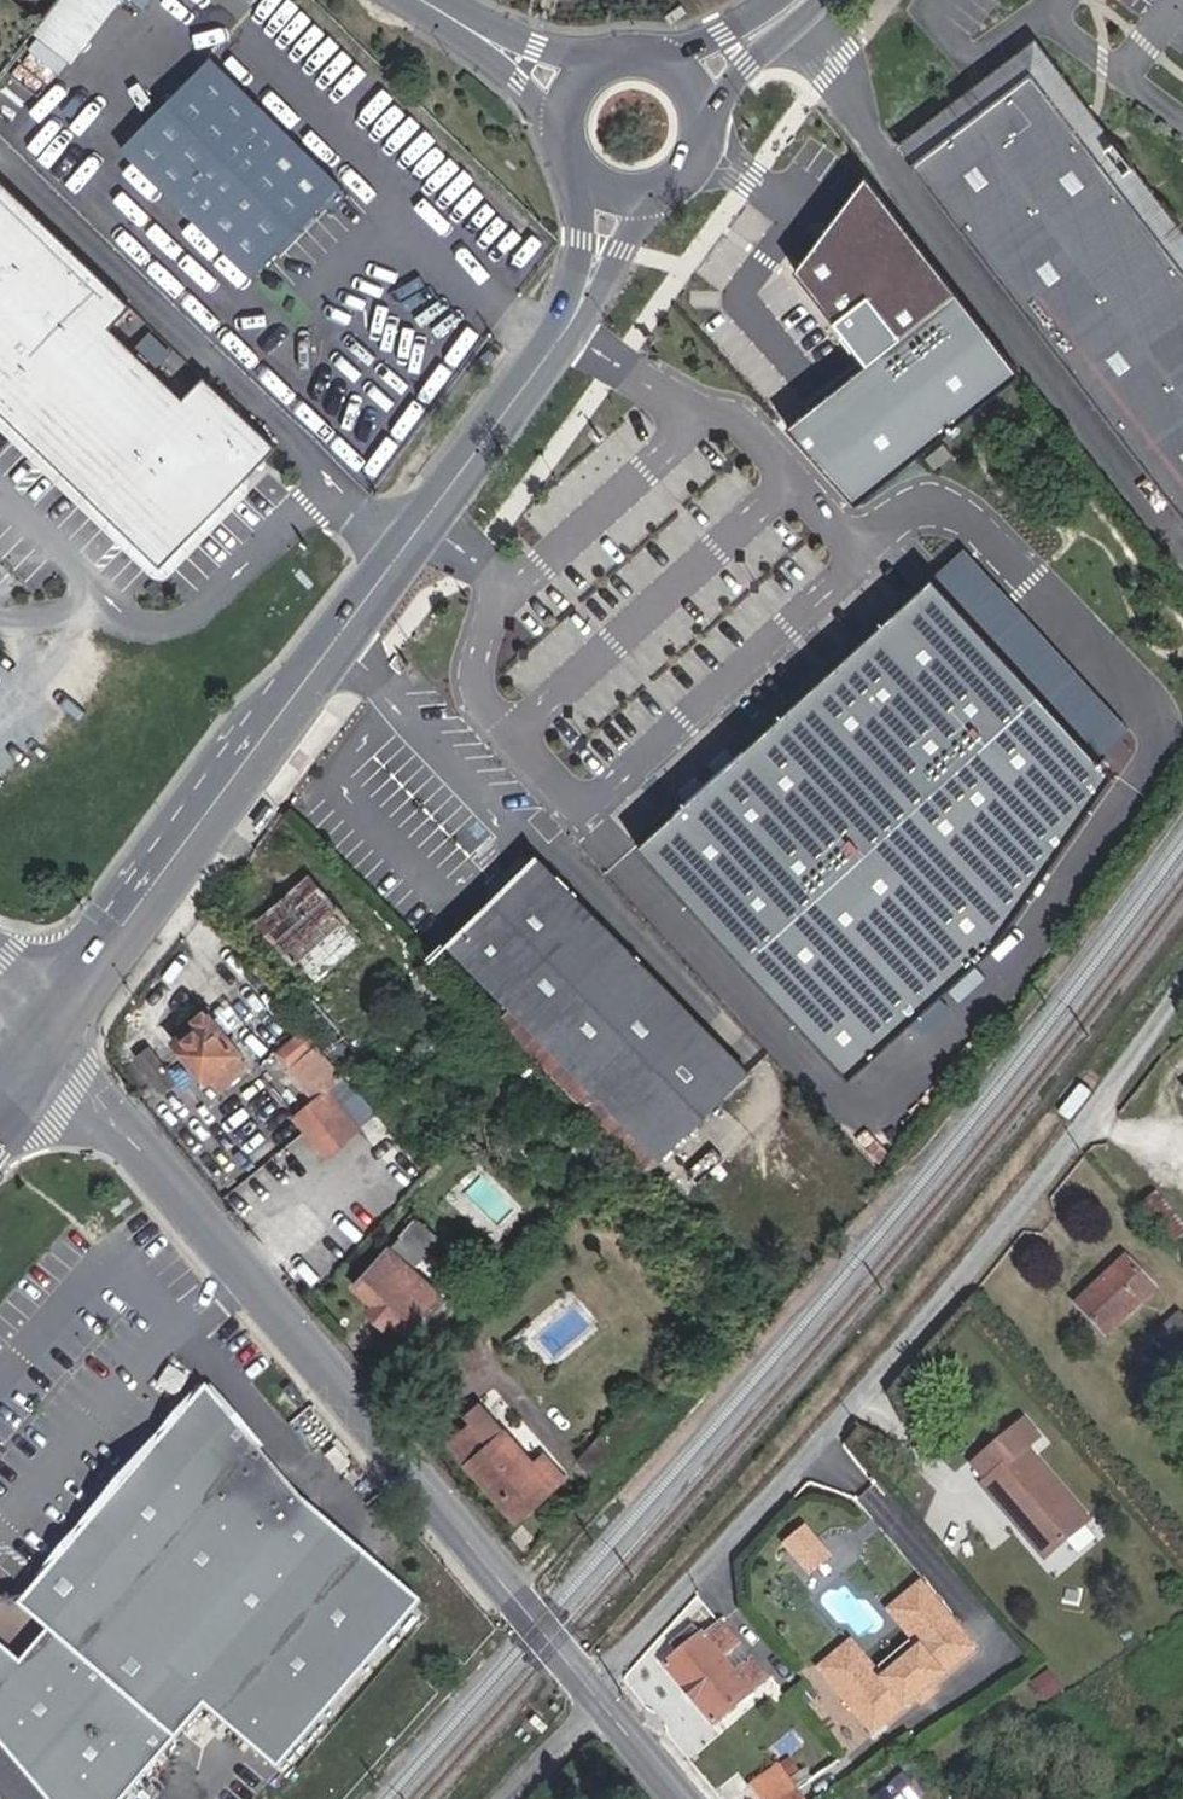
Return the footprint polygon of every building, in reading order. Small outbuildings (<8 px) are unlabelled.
[(40,21),(31,32),(68,61),(117,0),(57,0),(40,21)] [(147,0),(130,0),(141,8),(147,0)] [(1182,271),(1182,244),(1031,48),(898,152),(908,165),(1028,72),(1182,271)] [(250,278),(342,186),(211,56),(120,148),(250,278)] [(908,165),(1182,519),(1182,271),(1028,72),(908,165)] [(1015,366),(867,177),(799,270),(867,364),(790,426),(852,498),(1015,366)] [(276,445),(203,374),(182,396),(109,326),(130,305),(0,179),(0,409),(88,494),(109,472),(182,542),(276,445)] [(161,564),(182,542),(109,472),(88,494),(161,564)] [(800,717),(655,845),(863,1076),(1127,775),(953,583),(800,717)] [(659,1155),(745,1070),(534,859),(450,943),(511,1006),(659,1155)] [(258,921),(295,964),(346,921),(309,877),(258,921)] [(650,914),(661,904),(653,895),(642,905),(650,914)] [(444,946),(460,930),(451,921),(435,936),(444,946)] [(338,1065),(356,1048),(300,983),(281,997),(338,1065)] [(646,1169),(659,1155),(511,1006),(496,1021),(646,1169)] [(220,1093),(251,1066),(242,1058),(244,1054),(204,1010),(195,1019),(199,1026),(177,1044),(210,1084),(211,1083),(220,1093)] [(343,1076),(341,1074),(303,1028),(274,1050),(316,1099),(320,1095),(343,1076)] [(325,1153),(359,1126),(331,1096),(327,1100),(320,1095),(316,1099),(306,1106),(295,1116),(325,1153)] [(1155,1194),(1145,1205),(1178,1237),(1182,1232),(1182,1221),(1155,1194)] [(421,1256),(440,1235),(417,1216),(399,1237),(421,1256)] [(443,1297),(411,1268),(421,1256),(399,1237),(353,1287),(408,1335),(443,1297)] [(1077,1303),(1106,1334),(1154,1289),(1125,1258),(1077,1303)] [(1182,1358),(1182,1322),(1177,1316),(1153,1336),(1176,1364),(1182,1358)] [(213,1389),(34,1602),(0,1603),(0,1734),(60,1798),(138,1798),(214,1707),(293,1778),(432,1604),(213,1389)] [(575,1461),(590,1474),(655,1406),(638,1393),(575,1461)] [(516,1519),(564,1478),(543,1456),(534,1465),(479,1404),(465,1417),(471,1426),(450,1443),(516,1519)] [(1044,1557),(1086,1521),(1024,1448),(1036,1437),(1024,1422),(988,1452),(1001,1467),(986,1479),(1019,1517),(1014,1521),(1044,1557)] [(801,1543),(820,1528),(812,1518),(794,1534),(801,1543)] [(836,1548),(820,1528),(801,1543),(817,1563),(836,1548)] [(868,1734),(915,1694),(928,1683),(971,1647),(918,1584),(894,1605),(918,1634),(917,1650),(880,1681),(865,1679),(840,1650),(815,1671),(868,1734)] [(872,1674),(847,1644),(840,1650),(865,1679),(880,1681),(917,1650),(918,1634),(894,1605),(887,1610),(912,1641),(872,1674)] [(665,1667),(714,1723),(768,1677),(753,1659),(735,1675),(719,1657),(738,1641),(722,1623),(704,1638),(701,1635),(698,1637),(680,1653),(665,1667)] [(680,1653),(698,1637),(691,1629),(673,1644),(680,1653)] [(921,1700),(933,1690),(928,1683),(915,1694),(921,1700)] [(778,1769),(752,1786),(761,1798),(799,1798),(778,1769)] [(889,1787),(875,1798),(876,1798),(898,1798),(889,1787)]
